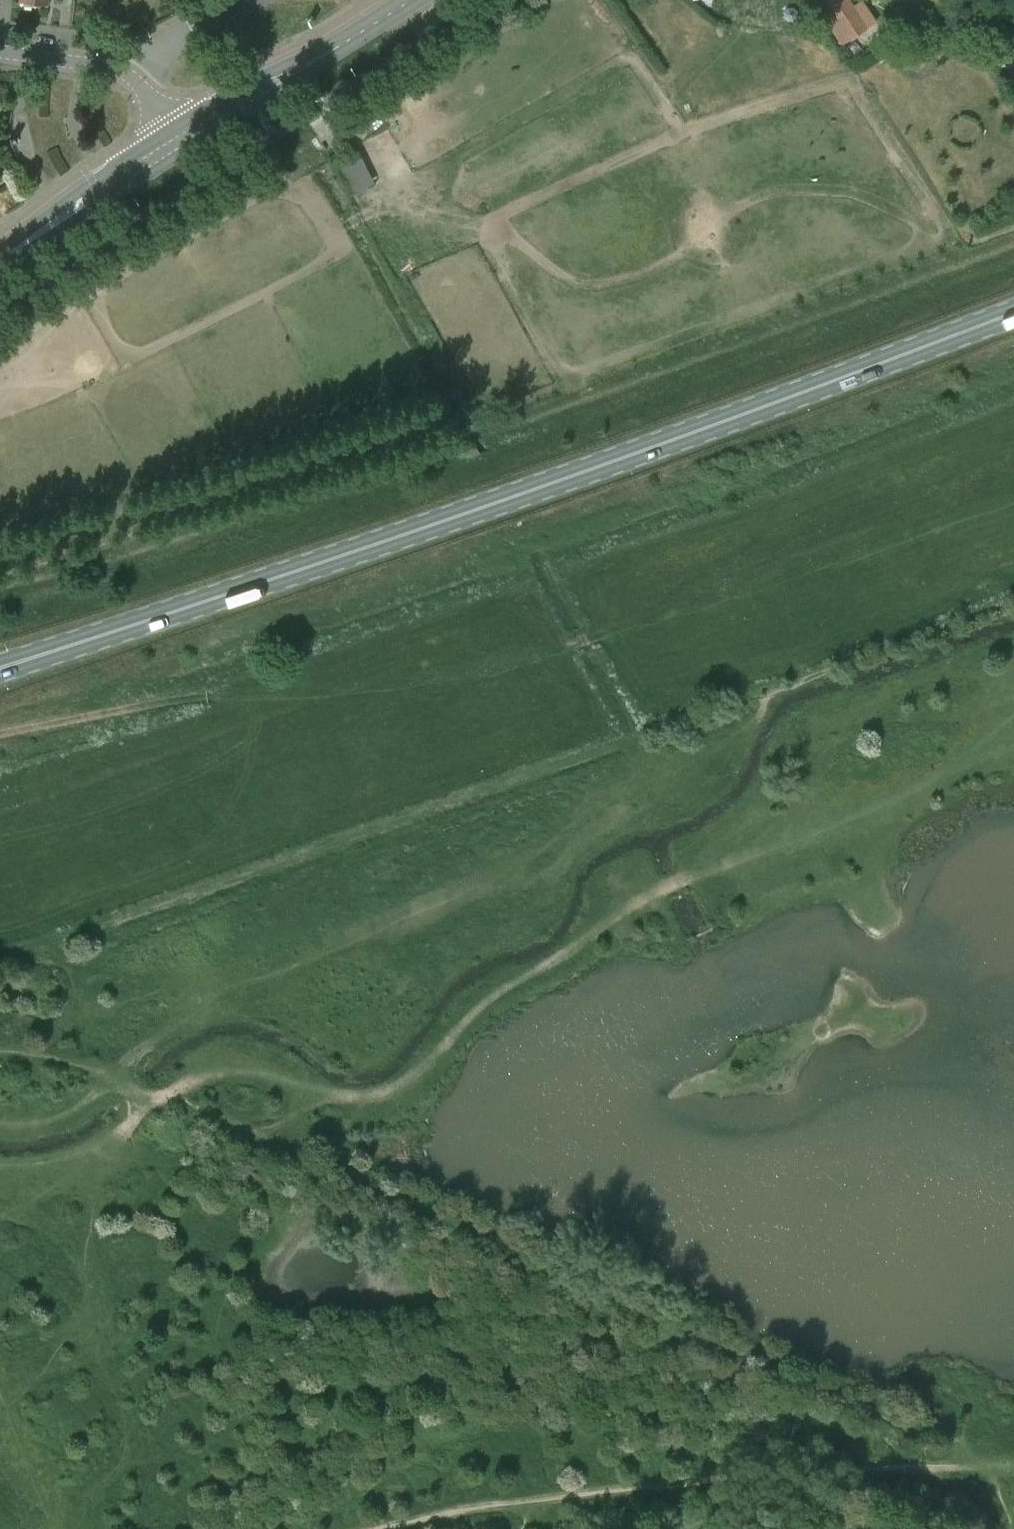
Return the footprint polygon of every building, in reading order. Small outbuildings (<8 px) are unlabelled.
[(852,5),(849,0),(818,0),(838,29),(867,29),(875,24),(859,0),(852,5)] [(793,7),(788,7),(784,11),(783,17),(787,21),(793,21),(797,17),(797,11),(793,7)] [(338,163),(354,196),(375,186),(358,153),(338,163)]
